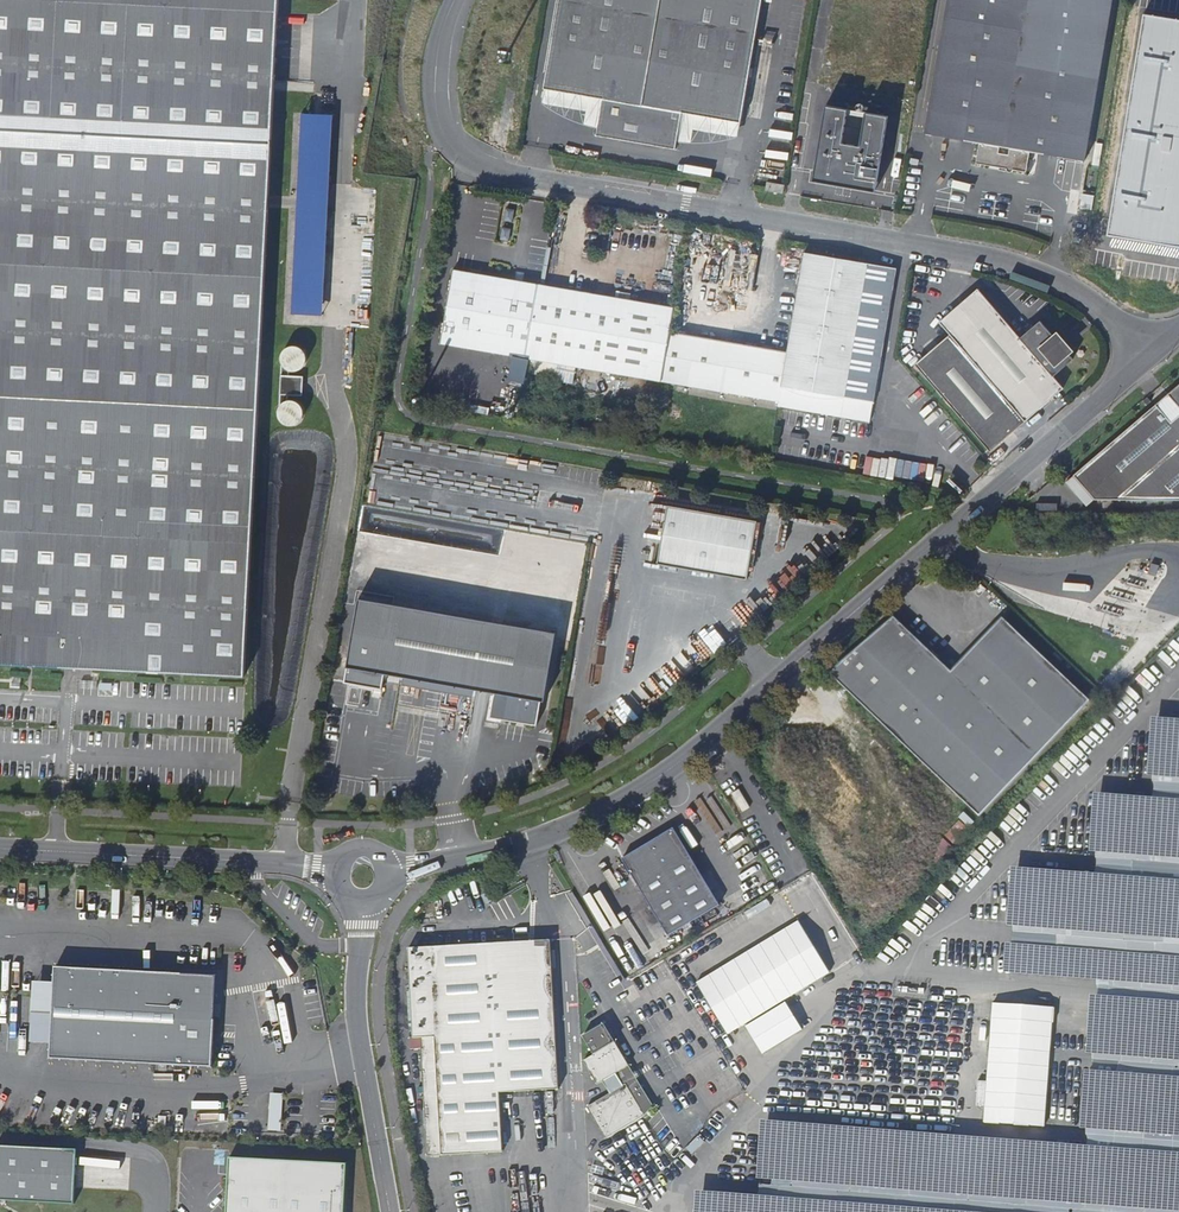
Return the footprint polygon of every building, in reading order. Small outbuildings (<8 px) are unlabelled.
[(282,0),(0,0),(0,662),(246,675),(282,0)] [(599,133),(677,147),(678,142),(683,112),(741,122),(763,0),(561,0),(546,87),(605,98),(600,128),(599,133)] [(1111,9),(1059,0),(949,0),(925,133),(981,143),(978,163),(1027,171),(1030,151),(1085,161),(1111,9)] [(1142,12),(1101,258),(1178,271),(1178,18),(1142,12)] [(591,127),(600,128),(605,98),(546,87),(543,102),(549,107),(555,112),(560,115),(566,119),(573,121),(578,123),(587,126),(591,127)] [(876,191),(889,115),(827,105),(814,181),(876,191)] [(325,314),(334,113),(303,112),(294,313),(325,314)] [(739,138),(741,122),(683,112),(678,142),(685,143),(692,143),(699,144),(708,143),(716,142),(722,141),(731,139),(734,139),(739,138)] [(764,188),(780,191),(781,180),(766,178),(764,188)] [(780,402),(779,406),(871,422),(898,269),(806,252),(789,352),(780,402)] [(453,267),(439,341),(529,357),(543,283),(453,267)] [(543,283),(529,357),(662,381),(671,330),(675,306),(543,283)] [(917,361),(993,449),(1063,389),(1053,377),(1072,360),(1041,322),(1021,338),(979,289),(940,322),(949,332),(917,361)] [(671,330),(662,381),(780,402),(789,352),(671,330)] [(296,344),(293,345),(289,346),(286,348),(284,351),(282,354),(281,357),(281,361),(282,364),(283,367),(285,370),(287,373),(290,374),(294,375),(298,376),(301,375),(304,374),(307,372),(310,369),(311,366),(312,363),(313,359),(312,356),(311,352),(309,349),(306,347),(303,345),(300,344),(296,344)] [(300,393),(301,376),(298,376),(294,375),(283,375),(282,392),(300,393)] [(1152,394),(1159,404),(1157,406),(1077,477),(1096,501),(1117,501),(1178,500),(1178,387),(1170,395),(1161,385),(1152,394)] [(297,398),(293,398),(290,399),(287,400),(284,402),(281,404),(280,407),(279,411),(278,414),(279,417),(280,421),(282,423),(284,426),(287,428),(290,429),(293,430),(297,429),(300,428),(303,427),(306,425),(308,422),(309,419),(310,415),(310,412),(309,409),(308,406),(305,403),(303,401),(300,399),(297,398)] [(1089,507),(1096,501),(1077,477),(1069,484),(1089,507)] [(757,520),(668,505),(658,563),(748,579),(759,521),(757,520)] [(1157,568),(1149,566),(1147,573),(1154,575),(1157,568)] [(556,632),(360,597),(345,682),(383,689),(385,673),(495,692),(492,716),(538,724),(542,699),(545,699),(556,632)] [(1089,701),(1003,619),(952,672),(894,617),(829,673),(979,816),(1089,701)] [(708,619),(697,629),(717,651),(728,641),(708,619)] [(760,720),(749,730),(755,738),(766,729),(760,720)] [(718,906),(672,829),(621,860),(668,936),(718,906)] [(507,886),(502,879),(491,886),(495,892),(507,886)] [(831,973),(800,922),(699,983),(730,1034),(743,1026),(780,1003),(831,973)] [(557,1093),(552,942),(407,947),(410,1037),(419,1037),(423,1156),(500,1154),(498,1095),(557,1093)] [(216,976),(54,969),(54,984),(51,1039),(50,1060),(212,1068),(216,976)] [(51,1039),(54,984),(34,983),(31,1038),(51,1039)] [(1054,1008),(994,1002),(985,1121),(1046,1127),(1054,1008)] [(780,1003),(743,1026),(759,1051),(796,1029),(780,1003)] [(583,1038),(593,1056),(582,1063),(595,1086),(600,1083),(606,1095),(583,1109),(602,1140),(644,1115),(626,1085),(620,1087),(614,1075),(627,1067),(614,1044),(603,1026),(583,1038)] [(280,1130),(282,1094),(270,1094),(268,1130),(280,1130)] [(0,1146),(0,1200),(75,1204),(78,1150),(0,1146)] [(348,1164),(229,1158),(226,1211),(345,1211),(348,1164)]
